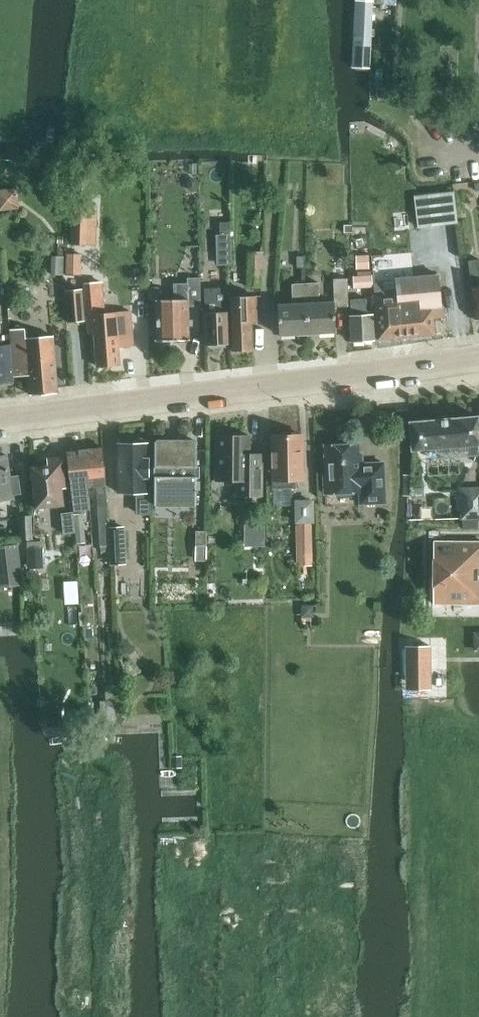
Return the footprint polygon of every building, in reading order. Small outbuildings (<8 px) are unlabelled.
[(373,0),(355,0),(352,66),(369,67),(373,0)] [(190,178),(187,182),(187,187),(191,190),(196,190),(199,187),(199,182),(195,178),(190,178)] [(20,207),(19,186),(0,187),(0,207),(20,207)] [(453,191),(438,193),(441,224),(457,222),(453,191)] [(72,204),(70,243),(87,244),(88,205),(72,204)] [(231,235),(216,235),(216,251),(231,250),(231,235)] [(73,256),(72,256),(72,272),(82,272),(92,271),(92,256),(90,256),(90,245),(76,245),(73,245),(73,256)] [(369,254),(356,254),(357,269),(370,268),(369,254)] [(247,285),(262,286),(261,255),(247,255),(247,285)] [(51,256),(50,274),(63,275),(64,257),(51,256)] [(297,267),(305,267),(305,256),(297,256),(297,267)] [(478,318),(478,263),(478,259),(467,260),(475,319),(478,318)] [(373,282),(372,269),(358,271),(358,275),(353,275),(354,287),(373,286),(373,282)] [(72,272),(69,272),(69,283),(82,283),(82,272),(72,272)] [(394,277),(394,279),(373,282),(373,286),(376,314),(375,314),(378,340),(436,334),(435,330),(437,330),(437,323),(434,323),(434,318),(444,317),(443,305),(441,306),(438,273),(394,277)] [(147,286),(147,300),(155,300),(156,341),(158,341),(161,344),(169,344),(172,339),(188,339),(188,306),(200,306),(200,278),(187,277),(187,283),(173,283),(173,299),(158,299),(158,286),(147,286)] [(317,282),(304,282),(304,283),(307,334),(335,332),(333,307),(348,306),(346,278),(332,278),(333,302),(319,303),(317,282)] [(82,282),(82,285),(86,334),(93,333),(96,365),(119,364),(117,346),(133,345),(130,311),(105,313),(103,281),(82,282)] [(304,283),(304,282),(291,283),(292,304),(277,305),(279,336),(307,334),(304,283)] [(205,288),(206,312),(203,312),(204,344),(206,344),(209,347),(216,347),(218,344),(229,343),(227,288),(205,288)] [(64,291),(67,323),(83,321),(80,289),(64,291)] [(231,296),(232,321),(233,350),(253,349),(251,320),(256,320),(256,295),(241,296),(231,296)] [(351,315),(347,315),(350,342),(374,340),(371,313),(366,314),(365,296),(349,297),(351,315)] [(57,392),(56,386),(51,336),(25,337),(24,329),(10,330),(13,372),(27,370),(29,395),(57,392)] [(1,383),(1,380),(11,379),(8,344),(0,344),(0,384),(1,383)] [(411,449),(478,444),(478,420),(478,416),(409,421),(411,449)] [(216,435),(215,481),(235,481),(235,495),(261,496),(262,465),(248,465),(248,436),(216,435)] [(272,489),(293,488),(293,481),(302,481),(301,436),(271,437),(272,489)] [(153,441),(153,500),(154,500),(154,495),(193,495),(193,500),(195,500),(195,472),(198,472),(198,461),(195,461),(195,441),(194,441),(194,442),(155,442),(155,441),(153,441)] [(118,492),(137,492),(137,513),(150,513),(149,442),(118,442),(118,492)] [(360,503),(385,502),(384,461),(359,462),(358,442),(324,443),(325,472),(322,472),(322,493),(359,492),(360,503)] [(104,446),(86,448),(84,448),(88,486),(97,485),(98,493),(97,493),(99,506),(97,506),(100,545),(110,545),(109,527),(106,486),(104,446)] [(84,448),(66,450),(71,509),(83,508),(81,487),(88,486),(84,448)] [(0,455),(0,499),(11,498),(10,494),(19,493),(16,474),(8,476),(5,454),(0,455)] [(62,503),(57,463),(30,466),(34,506),(62,503)] [(462,518),(478,518),(478,488),(461,488),(462,518)] [(296,521),(308,521),(311,520),(311,501),(295,501),(296,521)] [(60,512),(62,532),(73,531),(71,511),(60,512)] [(84,542),(83,535),(81,513),(72,514),(75,543),(84,542)] [(32,538),(31,514),(21,515),(22,538),(32,538)] [(265,518),(245,518),(245,532),(265,532),(265,518)] [(312,566),(311,525),(295,526),(296,567),(312,566)] [(110,545),(110,552),(111,562),(130,562),(127,526),(109,527),(110,545)] [(206,531),(195,531),(195,545),(206,545),(206,531)] [(468,541),(432,541),(433,602),(478,602),(478,541),(468,541)] [(22,584),(17,543),(0,545),(0,586),(22,584)] [(42,545),(27,545),(28,565),(44,565),(43,545),(42,545)] [(313,604),(301,604),(301,616),(308,616),(313,612),(313,604)] [(432,690),(431,645),(406,645),(406,691),(432,690)] [(109,700),(111,727),(119,727),(118,699),(109,700)] [(100,700),(102,728),(111,727),(109,700),(100,700)] [(174,756),(172,756),(172,768),(182,768),(182,756),(174,756)]
